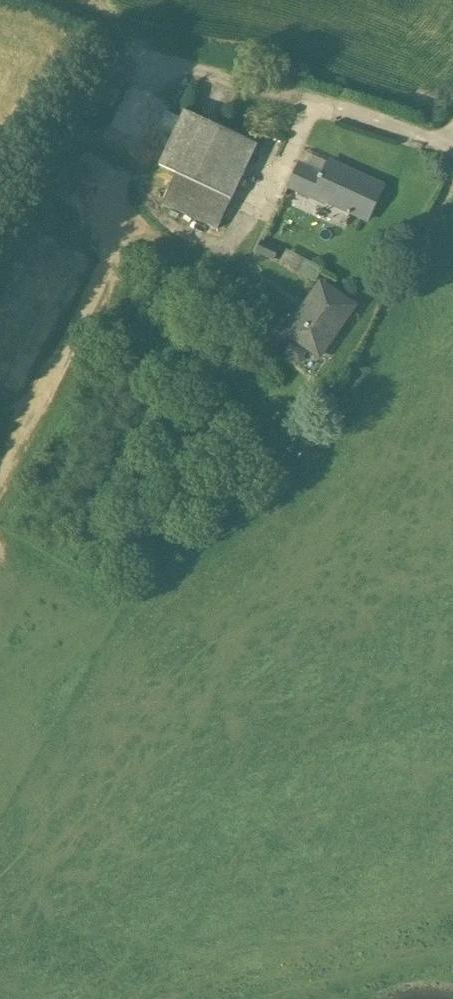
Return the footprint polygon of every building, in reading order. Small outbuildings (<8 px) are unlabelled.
[(120,95),(92,78),(85,90),(113,106),(120,95)] [(257,145),(185,111),(159,166),(232,200),(257,145)] [(384,187),(329,162),(323,176),(299,165),(289,187),(314,199),(315,197),(368,221),(384,187)] [(325,287),(305,316),(301,313),(286,334),(316,354),(338,322),(343,324),(354,307),(325,287)]
